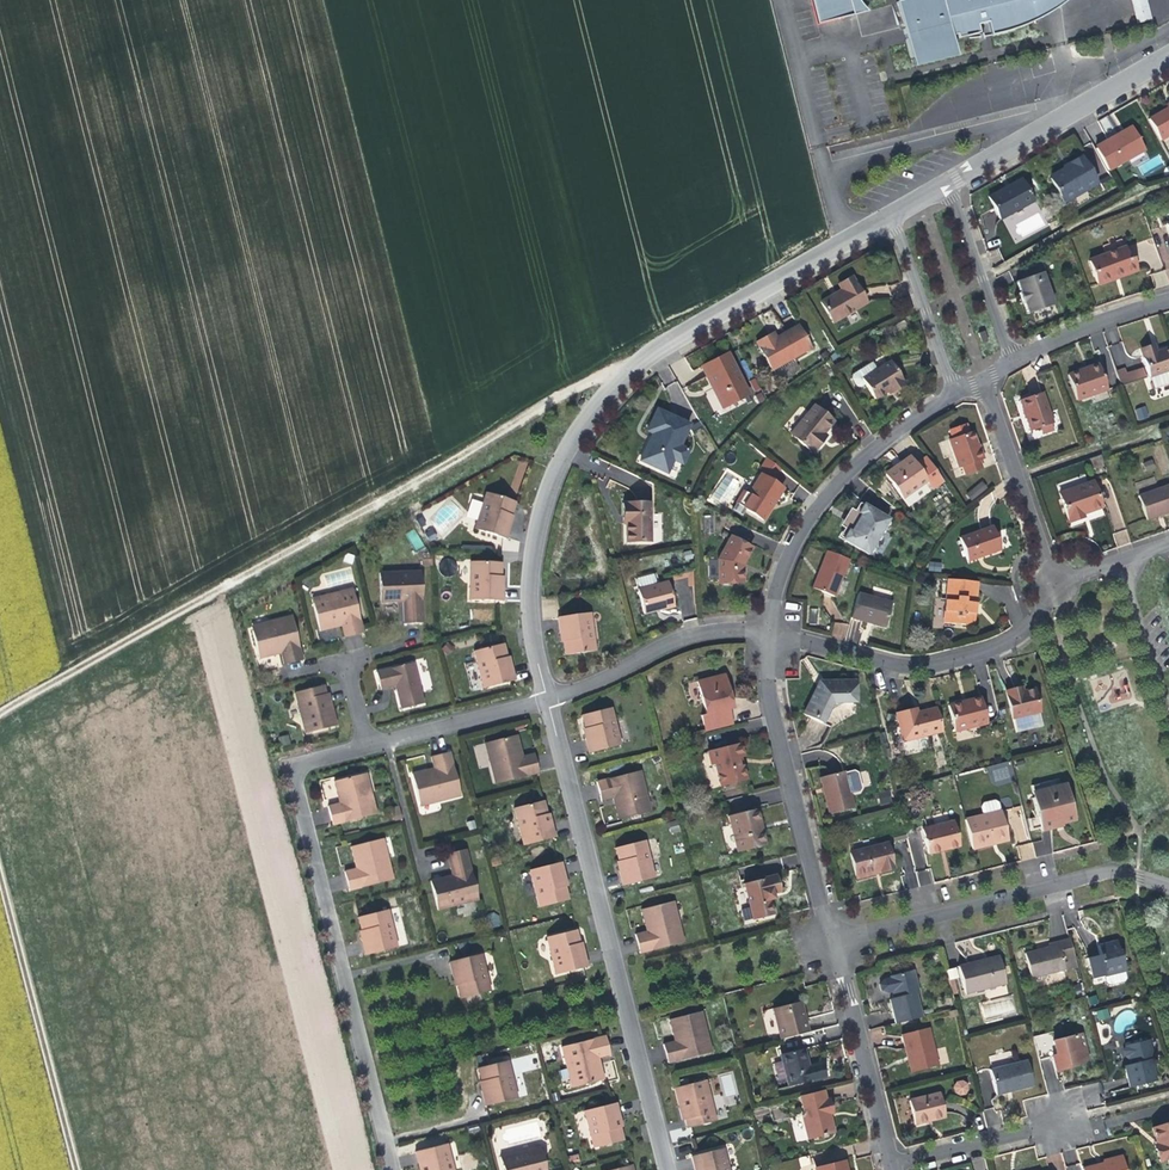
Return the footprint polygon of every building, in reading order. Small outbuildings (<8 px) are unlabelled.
[(851,0),(811,0),(817,23),(855,14),(851,0)] [(855,14),(876,9),(863,0),(851,0),(855,14)] [(952,35),(943,0),(901,0),(896,1),(911,61),(956,50),(952,35)] [(952,35),(958,33),(959,38),(982,33),(980,26),(989,24),(992,35),(1001,32),(1013,29),(1020,27),(1030,23),(1036,20),(1042,16),(1038,0),(943,0),(952,35)] [(1042,16),(1061,5),(1068,0),(1038,0),(1042,16)] [(1147,0),(1130,0),(1136,22),(1152,19),(1147,0)] [(1159,140),(1168,134),(1168,105),(1146,118),(1159,140)] [(1096,150),(1107,170),(1144,149),(1131,126),(1120,132),(1122,135),(1118,137),(1096,150)] [(1048,182),(1061,205),(1096,185),(1081,158),(1067,166),(1069,171),(1065,173),(1048,182)] [(1005,188),(988,197),(1000,219),(1033,201),(1021,179),(1005,188)] [(1130,260),(1126,249),(1092,262),(1101,285),(1114,280),(1116,275),(1137,266),(1133,259),(1130,260)] [(1137,266),(1116,275),(1114,280),(1124,276),(1138,271),(1137,266)] [(1052,303),(1041,268),(1015,277),(1018,287),(1017,290),(1019,297),(1021,302),(1024,304),(1027,311),(1052,303)] [(835,285),(838,290),(852,282),(849,277),(835,285)] [(819,305),(829,326),(865,307),(859,294),(852,282),(838,290),(840,294),(819,305)] [(871,295),(889,291),(888,284),(870,288),(871,295)] [(754,345),(770,374),(810,351),(797,329),(778,340),(770,345),(766,338),(754,345)] [(1154,386),(1168,380),(1168,379),(1166,370),(1168,369),(1168,347),(1162,349),(1156,351),(1154,346),(1141,350),(1154,386)] [(747,395),(725,356),(705,367),(714,384),(720,394),(716,396),(723,408),(747,395)] [(888,363),(876,370),(860,380),(865,389),(872,400),(884,393),(901,383),(895,373),(888,363)] [(860,380),(876,370),(872,364),(849,378),(847,384),(851,391),(858,392),(865,389),(860,380)] [(1068,374),(1078,400),(1107,389),(1097,364),(1087,367),(1089,370),(1085,372),(1082,373),(1080,369),(1068,374)] [(1116,369),(1122,386),(1144,378),(1140,367),(1129,371),(1127,365),(1116,369)] [(903,388),(901,383),(884,393),(887,397),(903,388)] [(1041,392),(1019,400),(1024,415),(1029,431),(1052,424),(1041,392)] [(1145,405),(1134,409),(1138,421),(1149,417),(1145,405)] [(832,421),(815,406),(790,434),(811,452),(820,442),(816,438),(823,431),(832,421)] [(640,460),(667,473),(673,460),(680,446),(690,426),(658,410),(648,430),(653,433),(650,440),(640,460)] [(823,431),(816,438),(820,442),(824,438),(827,435),(823,431)] [(973,431),(949,439),(959,468),(962,467),(965,476),(983,470),(980,461),(983,459),(979,446),(973,431)] [(691,451),(680,446),(673,460),(684,465),(691,451)] [(1095,469),(1103,467),(1100,456),(1092,458),(1095,469)] [(901,464),(893,469),(895,472),(912,460),(910,457),(901,464)] [(773,470),(776,461),(764,458),(762,467),(773,470)] [(518,491),(528,462),(520,459),(510,488),(518,491)] [(1152,459),(1142,462),(1146,472),(1156,469),(1152,459)] [(893,469),(884,475),(900,499),(926,481),(912,460),(895,472),(893,469)] [(747,494),(740,504),(761,519),(770,506),(767,504),(771,499),(779,487),(759,473),(745,492),(747,494)] [(1134,485),(1146,519),(1165,513),(1168,511),(1168,473),(1134,485)] [(971,500),(988,488),(983,481),(965,493),(971,500)] [(1103,511),(1093,484),(1059,496),(1070,527),(1083,522),(1082,518),(1090,515),(1103,511)] [(733,500),(740,504),(747,494),(745,492),(741,489),(733,500)] [(512,501),(485,493),(474,530),(503,539),(508,524),(506,524),(508,515),(512,501)] [(654,542),(651,502),(622,504),(624,524),(628,523),(628,530),(629,544),(654,542)] [(842,539),(867,553),(888,517),(863,503),(858,512),(848,529),(842,539)] [(841,525),(848,529),(858,512),(851,508),(846,516),(841,525)] [(414,528),(405,534),(416,550),(425,545),(414,528)] [(993,528),(959,539),(967,563),(980,559),(1001,552),(993,528)] [(732,536),(721,554),(721,589),(743,588),(743,573),(741,573),(739,569),(739,566),(739,563),(743,563),(751,548),(732,536)] [(848,559),(825,551),(816,573),(810,588),(833,597),(848,559)] [(500,562),(470,561),(469,600),(503,601),(503,585),(500,585),(500,577),(500,562)] [(928,570),(941,571),(941,563),(929,562),(928,570)] [(404,623),(422,623),(420,572),(378,573),(379,604),(393,603),(403,603),(404,623)] [(977,582),(945,579),(941,623),(973,626),(975,607),(977,582)] [(639,590),(645,615),(660,611),(675,607),(669,583),(639,590)] [(363,632),(352,588),(330,593),(331,598),(312,602),(319,631),(333,628),(341,626),(344,637),(363,632)] [(311,598),(312,602),(331,598),(330,593),(311,598)] [(891,603),(856,594),(850,620),(869,625),(884,629),(891,603)] [(595,650),(589,613),(556,618),(559,634),(562,634),(563,640),(565,655),(595,650)] [(285,663),(303,658),(292,614),(270,619),(272,625),(254,629),(261,656),(275,653),(282,651),(285,663)] [(253,624),(254,629),(272,625),(270,619),(253,624)] [(502,643),(473,650),(482,688),(514,680),(510,664),(508,664),(506,657),(502,643)] [(423,703),(412,663),(376,672),(380,689),(394,686),(397,696),(400,709),(423,703)] [(700,716),(705,732),(731,725),(727,710),(724,696),(729,695),(725,678),(698,685),(706,714),(700,716)] [(814,688),(803,713),(824,722),(830,710),(839,704),(853,703),(853,683),(822,683),(817,686),(814,688)] [(324,684),(293,692),(303,733),(337,724),(333,707),(330,708),(328,702),(324,684)] [(1015,687),(1005,690),(1013,719),(1039,712),(1033,689),(1023,692),(1017,693),(1015,687)] [(731,703),(729,695),(724,696),(727,710),(733,709),(731,703)] [(963,701),(947,705),(954,732),(986,723),(979,697),(963,701)] [(584,737),(588,752),(621,743),(611,707),(582,715),(586,729),(588,736),(584,737)] [(941,732),(936,708),(917,713),(911,714),(906,716),(904,711),(896,713),(903,741),(941,732)] [(489,761),(494,782),(537,771),(533,754),(520,757),(518,749),(515,735),(490,741),(495,760),(489,761)] [(484,743),(489,761),(495,760),(490,741),(484,743)] [(710,761),(714,760),(720,786),(745,780),(742,765),(738,765),(737,761),(736,756),(741,755),(738,743),(707,750),(710,761)] [(438,801),(459,795),(449,753),(430,757),(433,769),(424,771),(412,774),(418,800),(437,796),(438,801)] [(987,765),(990,782),(1013,778),(1011,762),(987,765)] [(640,771),(596,782),(601,802),(613,799),(614,805),(617,819),(644,813),(640,794),(645,793),(640,771)] [(368,773),(362,775),(367,796),(373,794),(368,773)] [(329,807),(333,824),(378,813),(373,794),(367,796),(362,775),(335,781),(339,795),(341,804),(329,807)] [(850,797),(845,777),(845,775),(819,782),(825,802),(829,817),(854,811),(850,797)] [(845,777),(850,797),(859,795),(861,791),(857,776),(854,775),(845,777)] [(1033,783),(1034,788),(1050,784),(1049,779),(1033,783)] [(1034,788),(1030,789),(1037,814),(1040,824),(1041,828),(1057,824),(1062,822),(1061,820),(1076,816),(1066,780),(1034,788)] [(878,794),(881,805),(891,803),(889,792),(878,794)] [(640,794),(644,813),(650,812),(645,793),(640,794)] [(419,805),(438,801),(437,796),(418,800),(419,805)] [(978,803),(981,811),(998,807),(995,798),(992,796),(981,799),(978,803)] [(541,800),(512,807),(522,846),(554,838),(550,824),(547,825),(545,817),(541,800)] [(756,807),(728,815),(738,851),(765,844),(762,831),(759,831),(758,828),(756,824),(760,823),(756,807)] [(981,811),(963,816),(970,846),(990,841),(988,836),(1005,832),(998,807),(981,811)] [(1040,824),(1037,814),(1031,815),(1034,826),(1040,824)] [(951,819),(922,826),(928,852),(945,848),(957,845),(951,819)] [(1006,836),(1005,832),(988,836),(990,841),(995,839),(1006,836)] [(386,837),(380,839),(384,857),(390,856),(386,837)] [(396,878),(390,856),(384,857),(380,839),(352,845),(354,857),(357,869),(346,872),(350,889),(396,878)] [(618,871),(622,885),(654,877),(644,840),(615,848),(619,864),(621,870),(618,871)] [(889,842),(850,852),(855,874),(885,866),(886,871),(896,869),(889,842)] [(1020,861),(1036,858),(1032,842),(1017,845),(1020,861)] [(429,880),(436,909),(477,899),(465,850),(447,854),(452,874),(445,876),(429,880)] [(530,867),(539,904),(568,897),(564,882),(562,875),(565,874),(561,859),(530,867)] [(885,866),(855,874),(857,879),(875,874),(886,871),(885,866)] [(775,875),(743,883),(752,919),(771,914),(767,899),(771,898),(770,896),(770,894),(779,892),(775,875)] [(677,919),(673,901),(667,902),(672,921),(677,919)] [(638,953),(683,942),(677,919),(672,921),(667,902),(639,909),(643,925),(645,931),(633,934),(638,953)] [(363,953),(396,946),(387,908),(357,915),(361,930),(363,939),(360,939),(363,953)] [(573,929),(544,937),(553,973),(585,965),(581,951),(578,952),(576,944),(573,929)] [(1126,974),(1119,950),(1116,950),(1113,939),(1103,942),(1094,944),(1097,954),(1086,957),(1091,976),(1103,973),(1104,979),(1126,974)] [(1023,954),(1030,979),(1060,972),(1053,943),(1045,945),(1045,948),(1037,950),(1023,954)] [(489,991),(480,955),(450,962),(453,976),(457,975),(459,982),(462,997),(489,991)] [(959,967),(965,993),(1005,983),(999,958),(980,962),(959,967)] [(891,993),(893,1000),(914,995),(917,995),(911,972),(888,978),(888,980),(884,981),(883,982),(881,983),(880,985),(880,986),(882,993),(883,993),(885,994),(887,994),(891,993)] [(1103,973),(1091,976),(1092,983),(1104,979),(1103,973)] [(914,995),(893,1000),(888,1002),(891,1013),(893,1024),(920,1018),(914,995)] [(1011,996),(981,1006),(985,1020),(1016,1010),(1011,996)] [(769,1009),(777,1040),(804,1033),(800,1018),(796,1002),(769,1009)] [(1107,1008),(1096,1011),(1099,1021),(1110,1018),(1107,1008)] [(700,1010),(695,1011),(700,1032),(705,1030),(700,1010)] [(667,1062),(711,1051),(705,1030),(700,1032),(695,1011),(668,1018),(673,1035),(674,1041),(662,1044),(667,1062)] [(1079,1021),(1049,1029),(1054,1048),(1049,1049),(1051,1057),(1065,1054),(1064,1051),(1071,1049),(1080,1047),(1077,1036),(1082,1034),(1079,1021)] [(1048,1023),(1030,1028),(1036,1052),(1049,1049),(1054,1048),(1049,1029),(1048,1023)] [(925,1030),(900,1037),(905,1056),(910,1074),(935,1067),(925,1030)] [(605,1037),(561,1048),(566,1069),(571,1067),(576,1087),(604,1080),(600,1066),(599,1059),(610,1056),(605,1037)] [(1126,1061),(1127,1067),(1147,1063),(1152,1062),(1148,1043),(1125,1048),(1123,1049),(1122,1052),(1123,1057),(1126,1061)] [(939,1064),(947,1062),(945,1047),(937,1049),(939,1064)] [(803,1049),(780,1055),(787,1087),(824,1078),(821,1064),(808,1067),(807,1064),(803,1049)] [(516,1097),(507,1059),(479,1066),(482,1082),(485,1091),(482,1092),(485,1105),(516,1097)] [(1147,1063),(1127,1067),(1123,1068),(1126,1079),(1127,1087),(1151,1083),(1147,1063)] [(988,1073),(994,1096),(1014,1091),(1029,1087),(1023,1064),(988,1073)] [(571,1088),(576,1087),(571,1067),(566,1069),(571,1088)] [(725,1098),(738,1094),(732,1072),(719,1076),(725,1098)] [(958,1078),(952,1090),(964,1096),(970,1085),(958,1078)] [(716,1121),(705,1080),(673,1088),(678,1106),(682,1105),(684,1111),(688,1128),(716,1121)] [(1087,1107),(1103,1103),(1098,1082),(1082,1086),(1087,1107)] [(822,1090),(802,1095),(806,1114),(800,1115),(806,1138),(832,1131),(829,1118),(828,1115),(832,1114),(829,1102),(825,1103),(822,1090)] [(908,1102),(913,1126),(931,1122),(944,1119),(939,1094),(908,1102)] [(587,1109),(597,1148),(622,1141),(618,1125),(616,1118),(619,1117),(615,1102),(587,1109)] [(993,1108),(983,1111),(987,1126),(997,1123),(993,1108)] [(1158,1162),(1168,1158),(1168,1121),(1151,1128),(1155,1140),(1157,1145),(1152,1147),(1158,1162)] [(449,1143),(416,1151),(420,1167),(424,1166),(424,1169),(456,1169),(449,1143)] [(540,1145),(498,1155),(502,1169),(546,1169),(540,1145)] [(722,1146),(689,1155),(692,1169),(695,1169),(696,1169),(728,1169),(722,1146)] [(972,1159),(975,1169),(986,1169),(983,1157),(972,1159)] [(813,1169),(846,1169),(843,1160),(813,1169)] [(1103,1165),(1104,1169),(1125,1169),(1123,1160),(1103,1165)]
